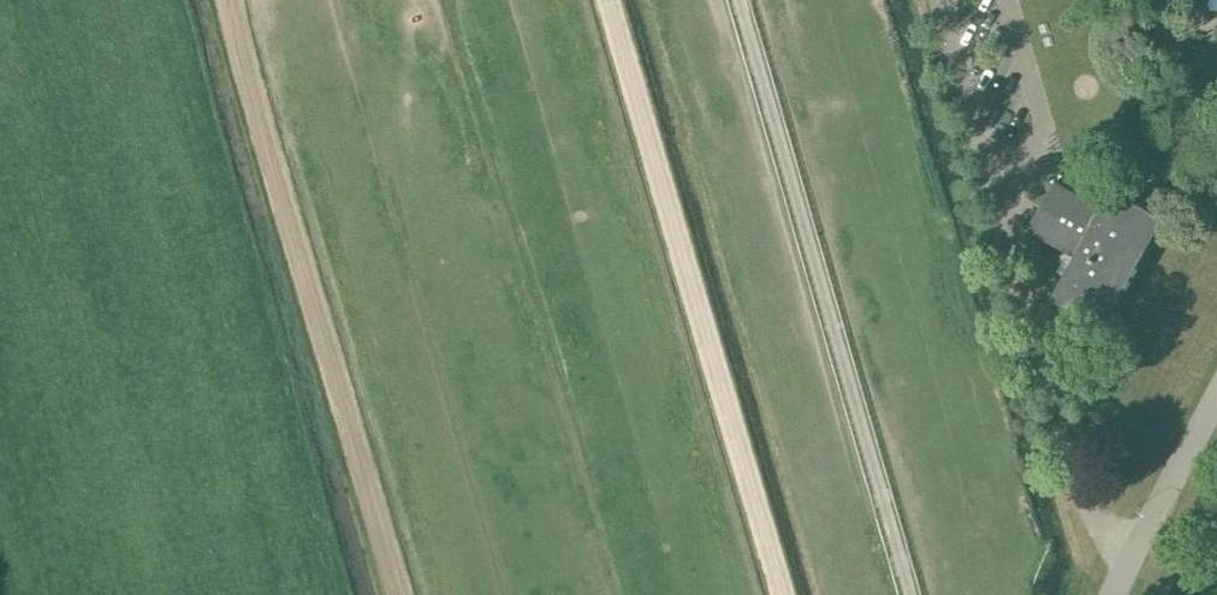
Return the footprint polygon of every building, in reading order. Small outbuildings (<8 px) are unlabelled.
[(1175,5),(1178,7),(1191,12),(1196,0),(1177,0),(1175,5)] [(1142,234),(1154,212),(1111,189),(1114,184),(1072,161),(1060,182),(1055,179),(1028,227),(1071,251),(1061,267),(1066,270),(1051,295),(1095,319),(1107,297),(1113,301),(1149,238),(1142,234)]
